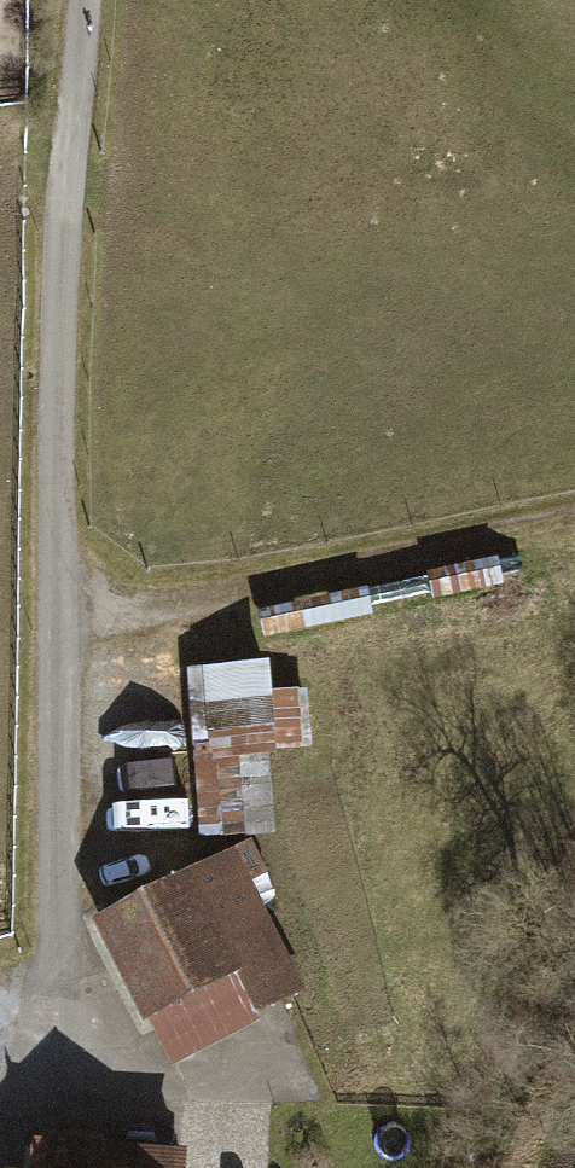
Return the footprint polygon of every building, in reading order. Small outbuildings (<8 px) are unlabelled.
[(263,657),(185,666),(195,755),(273,746),(263,657)] [(232,848),(92,919),(168,1069),(308,998),(232,848)] [(181,1149),(42,1138),(39,1167),(180,1167),(181,1149)]
